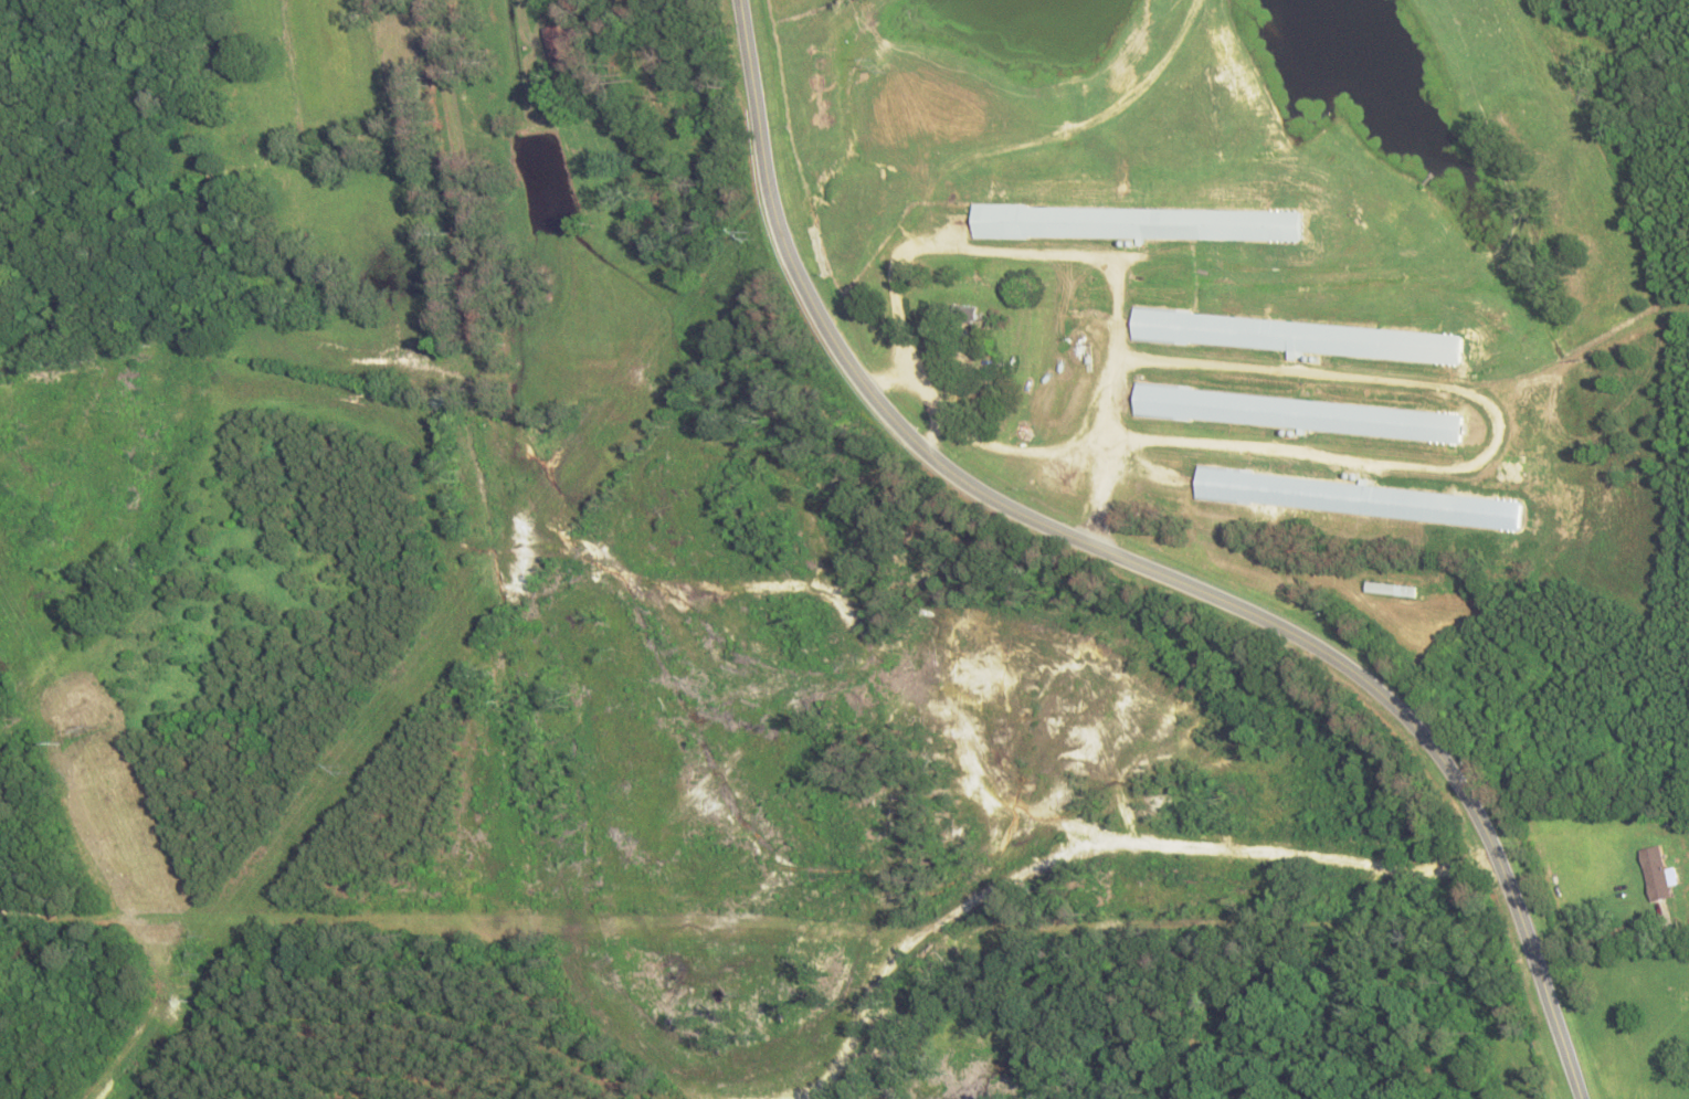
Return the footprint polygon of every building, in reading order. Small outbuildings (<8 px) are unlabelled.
[(569,27),(547,28),(549,68),(571,67),(569,27)] [(1522,530),(1524,499),(1194,474),(1192,504),(1522,530)] [(1641,852),(1652,904),(1673,900),(1671,888),(1680,886),(1677,869),(1666,871),(1662,848),(1641,852)]
